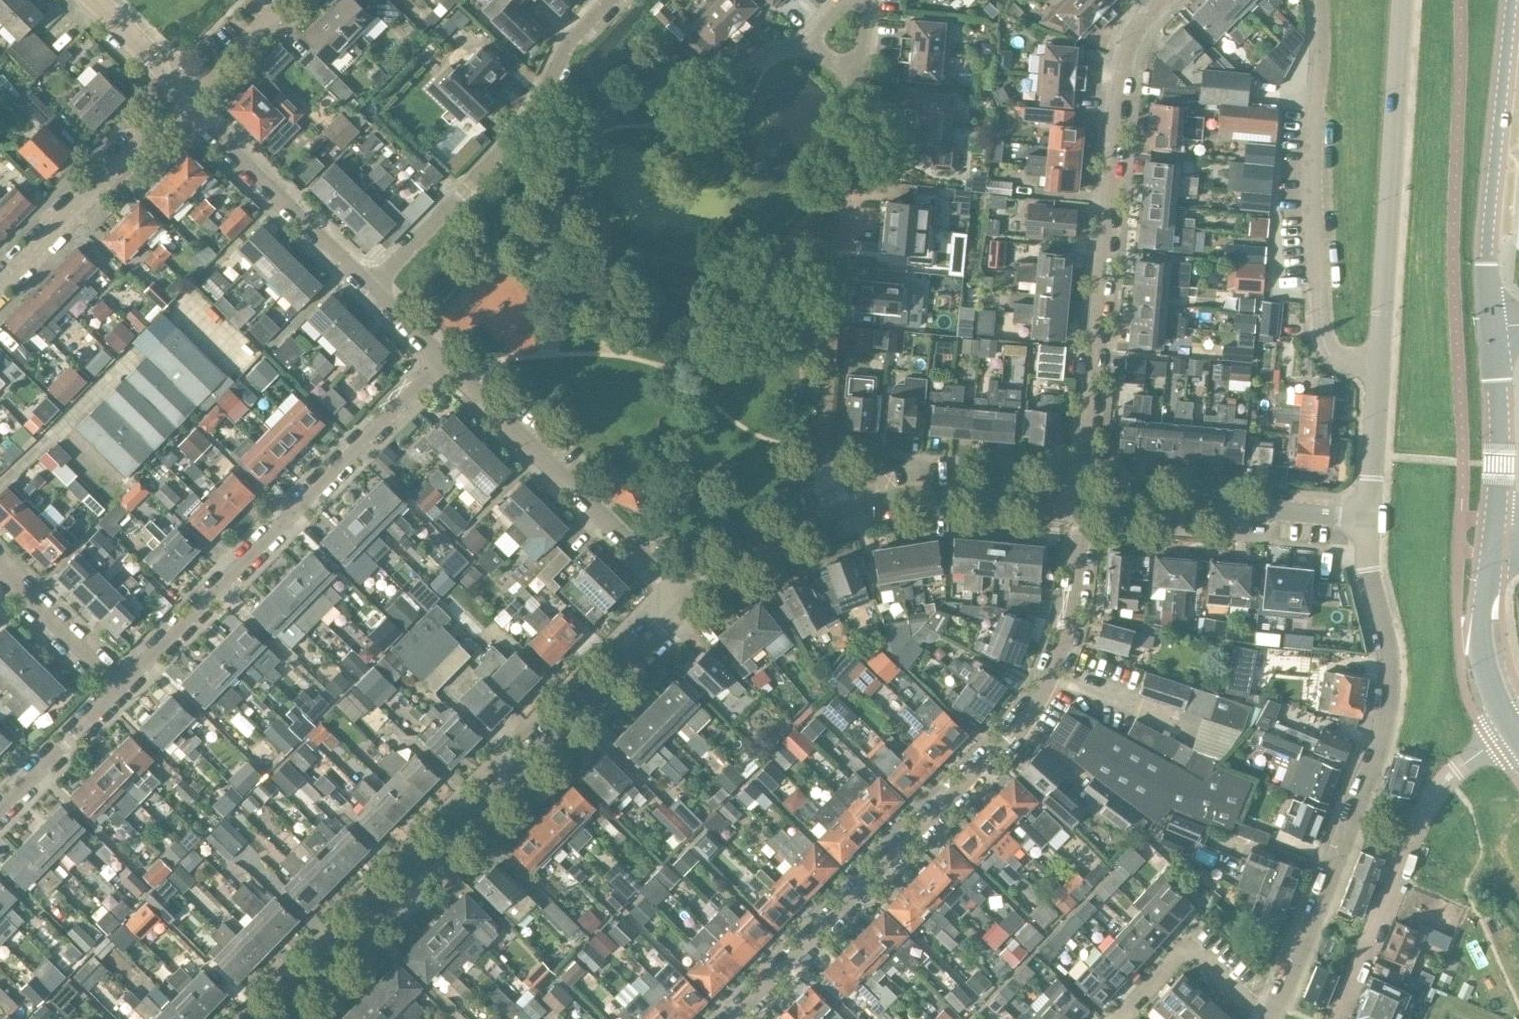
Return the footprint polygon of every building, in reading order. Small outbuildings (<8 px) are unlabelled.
[(29,0),(0,0),(0,20),(4,24),(29,0)] [(31,29),(46,15),(31,0),(29,0),(4,24),(19,39),(7,51),(17,61),(40,38),(31,29)] [(378,15),(389,25),(402,12),(389,0),(369,0),(362,7),(356,0),(341,0),(338,3),(336,1),(325,12),(364,51),(372,42),(361,32),(378,15)] [(456,0),(439,0),(438,1),(447,9),(456,0)] [(524,11),(533,2),(530,0),(493,0),(484,10),(525,50),(527,47),(530,50),(538,42),(535,39),(544,30),(524,11)] [(561,12),(570,3),(572,6),(578,0),(549,0),(561,12)] [(753,0),(711,0),(711,1),(745,35),(754,26),(749,21),(761,9),(753,0)] [(1088,0),(1062,0),(1040,21),(1063,31),(1070,24),(1083,37),(1095,25),(1100,30),(1109,21),(1088,0)] [(1120,0),(1088,0),(1109,21),(1118,13),(1113,7),(1120,0)] [(1246,38),(1210,0),(1203,7),(1202,6),(1194,13),(1196,14),(1194,16),(1216,38),(1224,29),(1239,45),(1246,38)] [(1246,8),(1238,0),(1210,0),(1246,38),(1253,31),(1238,16),(1246,8)] [(1267,0),(1238,0),(1246,8),(1254,0),(1269,15),(1275,9),(1267,0)] [(1275,9),(1283,1),(1281,0),(1267,0),(1275,9)] [(745,35),(711,1),(697,14),(701,18),(693,25),(695,26),(684,37),(702,55),(712,44),(719,50),(731,38),(736,43),(745,35)] [(1014,3),(1005,13),(1017,17),(1023,12),(1014,3)] [(676,16),(665,6),(656,15),(667,26),(676,16)] [(431,25),(440,17),(433,9),(424,18),(431,25)] [(459,10),(449,20),(460,30),(470,21),(459,10)] [(364,51),(325,12),(314,24),(315,26),(306,35),(332,61),(345,48),(356,58),(364,51)] [(948,52),(950,33),(945,32),(946,22),(910,19),(908,36),(901,36),(900,48),(948,52)] [(1295,57),(1305,37),(1292,24),(1279,42),(1295,57)] [(1199,70),(1203,66),(1202,65),(1211,56),(1183,27),(1183,28),(1180,28),(1175,33),(1174,36),(1167,43),(1169,44),(1159,54),(1155,69),(1153,86),(1173,88),(1203,90),(1202,101),(1222,103),(1248,105),(1250,74),(1228,72),(1202,70),(1201,86),(1187,85),(1173,71),(1185,58),(1188,59),(1199,70)] [(26,70),(49,48),(40,38),(17,61),(26,70)] [(1284,77),(1295,57),(1279,42),(1265,57),(1284,77)] [(993,54),(994,44),(982,43),(981,53),(993,54)] [(1080,64),(1082,47),(1046,44),(1045,54),(1040,54),(1039,73),(1086,77),(1087,65),(1080,64)] [(488,92),(508,71),(483,47),(463,68),(459,64),(454,70),(449,65),(435,80),(441,85),(439,87),(442,90),(444,88),(450,94),(447,96),(466,114),(469,112),(478,121),(488,110),(491,113),(500,103),(488,92)] [(36,80),(57,59),(59,57),(49,48),(26,70),(36,80)] [(946,72),(948,52),(900,48),(899,60),(906,61),(905,78),(941,81),(941,71),(946,72)] [(63,66),(74,56),(67,49),(59,57),(57,59),(63,66)] [(337,77),(338,76),(316,53),(303,66),(326,88),(326,89),(337,100),(348,89),(337,77)] [(1284,77),(1265,57),(1250,74),(1280,86),(1284,77)] [(127,97),(101,72),(85,87),(111,113),(127,97)] [(1077,106),(1078,89),(1085,89),(1086,77),(1039,73),(1037,92),(1042,93),(1041,103),(1077,106)] [(991,88),(991,78),(979,77),(979,87),(991,88)] [(111,113),(85,87),(70,103),(96,129),(111,113)] [(283,133),(303,113),(295,105),(295,101),(291,97),(287,97),(283,92),(271,104),(254,87),(243,98),(239,98),(234,103),(234,107),(232,108),(249,125),(249,129),(254,134),(259,134),(262,138),(263,137),(272,146),(277,145),(284,138),(283,133)] [(1202,101),(1203,90),(1173,88),(1172,99),(1202,101)] [(57,115),(31,90),(20,102),(45,127),(57,115)] [(951,124),(953,104),(948,104),(949,94),(913,91),(912,108),(905,107),(904,120),(951,124)] [(1183,117),(1184,106),(1154,103),(1154,105),(1152,106),(1151,114),(1153,116),(1152,125),(1203,130),(1204,119),(1183,117)] [(1274,140),(1277,108),(1248,105),(1222,103),(1220,132),(1226,136),(1274,140)] [(1085,129),(1083,128),(1083,127),(1073,126),(1075,111),(1025,107),(1023,121),(1046,123),(1053,126),(1052,137),(1041,136),(1040,145),(1051,146),(1083,149),(1081,148),(1082,139),(1084,138),(1085,129)] [(360,130),(342,112),(324,130),(342,148),(360,130)] [(955,169),(958,143),(950,142),(951,124),(904,120),(902,132),(910,132),(908,150),(933,152),(932,167),(955,169)] [(1202,140),(1203,130),(1152,125),(1151,134),(1149,135),(1148,143),(1150,145),(1150,146),(1180,149),(1181,138),(1202,140)] [(71,153),(45,128),(22,151),(48,177),(50,174),(53,174),(58,169),(58,166),(71,153)] [(373,133),(363,144),(374,154),(384,143),(373,133)] [(1001,162),(1003,142),(997,141),(991,161),(1001,162)] [(1273,164),(1275,145),(1245,142),(1244,162),(1273,164)] [(1082,158),(1083,149),(1051,146),(1050,157),(1028,155),(1027,164),(1079,169),(1080,159),(1082,158)] [(425,150),(413,163),(419,169),(432,156),(425,150)] [(217,181),(211,175),(212,175),(189,153),(187,155),(183,156),(179,160),(179,163),(166,176),(188,198),(200,187),(205,193),(217,181)] [(1178,175),(1179,164),(1149,161),(1146,164),(1146,171),(1147,173),(1147,183),(1199,186),(1200,177),(1178,175)] [(1271,192),(1273,164),(1244,162),(1241,190),(1271,192)] [(32,163),(25,170),(35,179),(42,172),(32,163)] [(327,202),(350,178),(334,163),(311,186),(327,202)] [(376,182),(387,170),(379,163),(368,174),(376,182)] [(431,163),(424,171),(436,184),(444,176),(431,163)] [(1079,177),(1079,169),(1027,164),(1026,174),(1048,176),(1047,187),(1077,190),(1078,189),(1079,188),(1080,179),(1079,177)] [(383,189),(394,178),(387,170),(376,182),(383,189)] [(188,198),(166,176),(158,184),(154,185),(151,189),(150,191),(148,194),(170,217),(188,198)] [(342,216),(364,193),(350,178),(327,202),(342,216)] [(430,196),(413,179),(402,190),(419,207),(430,196)] [(1011,195),(1012,183),(991,181),(990,193),(1011,195)] [(1198,196),(1199,186),(1147,183),(1146,191),(1144,193),(1143,203),(1175,206),(1176,194),(1198,196)] [(15,187),(2,200),(0,198),(0,210),(16,226),(35,207),(15,187)] [(357,231),(379,208),(370,199),(376,192),(370,187),(364,193),(342,216),(357,231)] [(1269,211),(1271,192),(1241,190),(1240,209),(1269,211)] [(889,201),(886,225),(936,230),(939,193),(913,191),(912,203),(889,201)] [(1016,209),(1017,197),(990,194),(989,207),(1016,209)] [(216,207),(205,198),(197,206),(207,216),(216,207)] [(162,225),(140,202),(131,211),(128,211),(124,216),(124,218),(121,221),(144,243),(162,225)] [(1186,206),(1175,206),(1143,203),(1142,213),(1144,215),(1143,224),(1195,228),(1196,218),(1185,217),(1186,206)] [(207,216),(197,206),(189,215),(199,225),(207,216)] [(1030,206),(1027,236),(1043,237),(1043,232),(1075,235),(1077,211),(1045,208),(1045,207),(1030,206)] [(232,238),(251,219),(240,208),(221,227),(232,238)] [(373,247),(396,224),(379,208),(357,231),(373,247)] [(0,210),(0,242),(16,226),(0,210)] [(1266,234),(1268,218),(1251,216),(1250,233),(1266,234)] [(997,235),(998,220),(988,219),(986,234),(997,235)] [(144,243),(121,221),(119,223),(117,223),(112,227),(112,230),(103,239),(126,261),(144,243)] [(1194,238),(1195,228),(1143,224),(1142,233),(1140,234),(1139,242),(1141,244),(1141,245),(1171,248),(1172,236),(1194,238)] [(886,225),(884,249),(908,251),(906,264),(932,266),(936,230),(886,225)] [(254,264),(276,242),(260,226),(238,249),(254,264)] [(216,254),(202,240),(194,248),(209,262),(216,254)] [(269,280),(292,257),(276,242),(254,264),(243,276),(250,283),(250,282),(258,290),(268,279),(269,280)] [(171,253),(161,243),(153,252),(163,262),(171,253)] [(1264,263),(1265,247),(1237,245),(1236,261),(1264,263)] [(208,263),(193,248),(186,255),(201,270),(208,263)] [(80,284),(96,268),(77,249),(59,267),(91,298),(96,293),(89,286),(86,289),(80,284)] [(1072,267),(1073,255),(1071,255),(1071,254),(1041,251),(1040,263),(1018,261),(1017,270),(1069,275),(1070,267),(1072,267)] [(163,262),(153,252),(144,260),(154,270),(163,262)] [(284,294),(306,271),(292,257),(269,280),(284,294)] [(1139,272),(1138,281),(1189,286),(1192,263),(1169,260),(1168,263),(1140,260),(1140,261),(1138,263),(1137,270),(1139,272)] [(1264,264),(1242,262),(1241,276),(1236,276),(1235,290),(1262,292),(1264,264)] [(91,298),(59,267),(41,285),(66,310),(78,298),(85,305),(91,298)] [(1068,284),(1069,275),(1017,270),(1016,280),(1038,282),(1037,293),(1070,296),(1071,284),(1068,284)] [(232,285),(217,271),(204,284),(218,299),(232,285)] [(294,315),(322,287),(306,271),(284,294),(294,304),(288,309),(294,315)] [(991,288),(993,276),(983,275),(981,287),(991,288)] [(860,281),(858,308),(882,310),(880,322),(906,325),(910,285),(860,281)] [(1188,295),(1189,286),(1138,281),(1137,290),(1135,292),(1134,302),(1166,305),(1167,293),(1188,295)] [(172,300),(154,282),(144,291),(163,309),(172,300)] [(246,303),(258,292),(249,284),(238,295),(246,303)] [(66,310),(41,285),(23,303),(54,336),(60,330),(53,323),(66,310)] [(255,311),(266,300),(258,292),(246,303),(255,311)] [(1256,303),(1256,296),(1221,292),(1220,300),(1256,303)] [(1069,308),(1070,296),(1037,293),(1036,304),(1014,302),(1013,311),(1066,316),(1066,308),(1069,308)] [(323,333),(346,310),(330,295),(308,318),(323,333)] [(103,298),(93,308),(104,319),(114,309),(103,298)] [(1275,334),(1278,302),(1263,301),(1259,339),(1271,341),(1272,333),(1275,334)] [(1165,315),(1166,305),(1134,302),(1133,312),(1135,313),(1134,323),(1185,327),(1186,318),(1165,315)] [(54,336),(23,303),(5,322),(24,341),(34,330),(47,343),(54,336)] [(149,322),(134,307),(126,315),(141,330),(149,322)] [(998,320),(999,310),(979,308),(979,319),(998,320)] [(339,348),(361,325),(346,310),(323,333),(339,348)] [(1065,325),(1066,316),(1013,311),(1013,321),(1034,323),(1033,335),(1063,338),(1064,337),(1066,337),(1067,326),(1065,325)] [(1254,331),(1255,315),(1234,314),(1233,330),(1254,331)] [(274,335),(259,320),(250,330),(264,345),(274,335)] [(1184,337),(1185,327),(1134,323),(1133,331),(1131,332),(1130,341),(1132,342),(1131,344),(1162,347),(1163,335),(1184,337)] [(354,363),(376,340),(361,325),(339,348),(354,363)] [(867,348),(870,327),(849,325),(847,346),(867,348)] [(205,413),(233,384),(177,329),(132,375),(142,384),(115,411),(104,400),(75,428),(125,478),(197,405),(205,413)] [(224,347),(234,337),(226,329),(216,339),(224,347)] [(891,330),(889,350),(901,351),(901,344),(901,336),(902,330),(891,330)] [(287,368),(304,350),(290,336),(273,353),(287,368)] [(999,358),(1001,340),(981,338),(979,356),(999,358)] [(358,389),(386,361),(383,359),(389,353),(376,340),(354,363),(361,370),(350,381),(358,389)] [(237,368),(251,354),(242,345),(228,359),(237,368)] [(1025,357),(1025,346),(1005,345),(1005,356),(1025,357)] [(1062,378),(1065,348),(1040,346),(1038,375),(1062,378)] [(1251,361),(1253,349),(1225,346),(1224,358),(1251,361)] [(103,349),(89,364),(99,373),(112,358),(103,349)] [(316,371),(327,360),(319,352),(309,363),(316,371)] [(258,387),(275,369),(264,359),(247,376),(258,387)] [(1145,376),(1147,360),(1128,359),(1127,374),(1145,376)] [(324,379),(335,368),(327,360),(316,371),(324,379)] [(1213,365),(1212,378),(1228,379),(1229,366),(1218,365),(1213,365)] [(64,405),(87,381),(71,366),(48,389),(64,405)] [(1248,381),(1249,368),(1231,366),(1230,379),(1248,381)] [(871,429),(876,377),(847,374),(845,396),(849,396),(847,426),(871,429)] [(1331,417),(1334,377),(1322,376),(1320,394),(1303,393),(1302,404),(1286,403),(1287,392),(1279,391),(1278,412),(1331,417)] [(914,430),(916,401),(925,402),(927,379),(905,377),(905,384),(901,383),(894,386),(892,389),(891,396),(890,396),(887,427),(890,427),(892,430),(900,431),(902,429),(914,430)] [(992,438),(997,388),(998,380),(989,379),(988,398),(975,397),(974,408),(972,438),(981,439),(981,437),(992,438)] [(253,392),(242,381),(232,391),(241,400),(243,402),(253,392)] [(951,434),(956,384),(947,384),(946,392),(930,391),(929,405),(932,406),(929,434),(940,435),(940,433),(951,434)] [(972,438),(974,408),(963,407),(965,385),(956,384),(951,434),(961,435),(961,437),(972,438)] [(346,401),(332,387),(321,399),(335,412),(346,401)] [(1013,441),(1016,414),(1018,414),(1020,401),(1004,399),(1005,389),(997,388),(992,438),(1003,439),(1003,440),(1013,441)] [(241,400),(232,391),(230,389),(218,401),(229,412),(241,400)] [(1055,442),(1058,412),(1053,411),(1054,395),(1041,394),(1039,410),(1033,410),(1030,440),(1034,440),(1037,443),(1040,444),(1043,441),(1055,442)] [(1137,453),(1144,395),(1135,394),(1134,405),(1124,404),(1123,417),(1122,417),(1121,429),(1119,429),(1118,444),(1120,444),(1119,451),(1137,453)] [(47,395),(39,404),(51,416),(52,415),(60,408),(53,401),(47,395)] [(1158,454),(1161,424),(1149,423),(1152,396),(1144,395),(1137,453),(1139,451),(1146,452),(1147,453),(1158,454)] [(301,398),(286,414),(310,437),(316,431),(318,431),(323,426),(323,424),(325,422),(301,398)] [(1180,455),(1185,402),(1176,401),(1174,425),(1161,424),(1158,454),(1170,455),(1172,454),(1180,455)] [(1200,458),(1203,429),(1191,427),(1194,403),(1185,402),(1180,455),(1189,455),(1190,457),(1200,458)] [(1221,458),(1226,406),(1217,405),(1216,416),(1204,415),(1203,429),(1200,458),(1211,459),(1214,458),(1221,458)] [(209,432),(226,414),(217,406),(200,423),(209,432)] [(1243,462),(1246,419),(1234,418),(1235,407),(1226,406),(1221,458),(1230,459),(1232,461),(1243,462)] [(1329,437),(1331,417),(1278,412),(1277,421),(1292,422),(1291,433),(1329,437)] [(33,433),(44,421),(35,413),(24,425),(33,433)] [(310,437),(286,414),(271,429),(295,452),(298,452),(303,446),(303,444),(310,437)] [(442,450),(464,427),(451,414),(446,420),(443,417),(426,434),(426,435),(415,446),(422,453),(429,446),(438,454),(442,450)] [(21,446),(31,435),(22,426),(11,436),(21,446)] [(451,470),(479,441),(464,427),(442,450),(450,458),(444,464),(451,470)] [(207,441),(194,429),(178,445),(183,449),(189,442),(198,450),(199,449),(201,451),(208,444),(206,442),(207,441)] [(295,452),(271,429),(256,444),(280,467),(286,461),(288,461),(294,456),(294,454),(295,452)] [(1326,469),(1329,437),(1291,433),(1288,460),(1282,459),(1282,465),(1326,469)] [(1271,464),(1273,442),(1259,441),(1260,434),(1250,434),(1247,462),(1271,464)] [(280,467),(256,444),(249,437),(232,455),(251,473),(253,471),(266,483),(267,482),(268,482),(274,476),(273,474),(280,467)] [(454,480),(463,471),(472,479),(494,456),(479,441),(451,470),(446,475),(435,487),(418,504),(426,513),(456,482),(454,480)] [(71,458),(57,444),(47,454),(59,466),(62,468),(65,464),(71,458)] [(387,466),(398,455),(389,446),(378,458),(387,466)] [(169,449),(160,457),(169,466),(178,458),(169,449)] [(12,461),(2,451),(0,453),(0,472),(12,461)] [(488,495),(510,472),(494,456),(472,479),(465,486),(483,504),(490,497),(488,495)] [(209,468),(202,461),(197,466),(204,473),(209,468)] [(59,466),(55,470),(69,484),(77,475),(65,464),(62,468),(59,466)] [(435,487),(446,475),(439,468),(428,480),(435,487)] [(255,493),(231,470),(215,485),(239,509),(246,503),(248,502),(253,497),(253,495),(255,493)] [(622,472),(610,496),(612,497),(617,499),(639,509),(650,485),(622,472)] [(39,487),(45,480),(38,474),(20,493),(10,484),(0,495),(0,520),(3,523),(26,499),(39,487)] [(45,492),(51,486),(45,480),(39,487),(45,492)] [(397,511),(405,503),(384,481),(383,483),(381,481),(374,489),(375,490),(369,497),(406,534),(413,526),(397,511)] [(514,521),(537,498),(521,483),(499,505),(497,503),(492,509),(500,516),(504,511),(514,521)] [(79,484),(72,491),(82,501),(89,493),(79,484)] [(179,498),(165,484),(155,494),(169,508),(179,498)] [(239,509),(215,485),(202,500),(225,523),(231,517),(234,517),(239,512),(238,510),(239,509)] [(131,509),(145,495),(137,487),(123,501),(131,509)] [(105,508),(89,493),(82,501),(98,516),(105,508)] [(225,523),(202,500),(201,500),(194,493),(177,510),(186,518),(188,517),(210,538),(216,532),(219,532),(224,526),(224,524),(225,523)] [(406,534),(369,497),(362,503),(361,502),(353,510),(375,533),(383,525),(399,540),(406,534)] [(521,546),(552,514),(537,498),(514,521),(505,530),(521,546)] [(17,537),(40,513),(26,499),(3,523),(9,529),(9,531),(14,536),(16,536),(17,537)] [(117,522),(128,511),(119,501),(98,522),(112,536),(122,526),(117,522)] [(69,513),(75,508),(69,502),(60,510),(66,516),(69,513)] [(368,540),(375,533),(353,510),(344,519),(346,520),(339,527),(376,563),(384,555),(368,540)] [(464,524),(451,512),(443,521),(456,533),(464,524)] [(32,551),(55,528),(40,513),(17,537),(18,538),(18,540),(23,545),(25,545),(32,551)] [(72,545),(78,539),(68,529),(76,520),(69,513),(66,516),(55,528),(32,551),(38,558),(38,560),(43,565),(45,565),(47,566),(70,543),(72,545)] [(537,576),(562,550),(554,543),(568,529),(552,514),(521,546),(531,555),(512,574),(525,588),(537,576)] [(198,549),(176,528),(168,537),(150,520),(144,526),(183,564),(189,558),(191,560),(198,552),(197,551),(198,549)] [(183,564),(144,526),(136,534),(154,551),(147,559),(168,580),(169,579),(170,580),(178,573),(176,571),(183,564)] [(376,563),(339,527),(334,533),(332,531),(324,539),(325,541),(324,542),(346,563),(354,554),(370,569),(376,563)] [(483,544),(472,533),(464,542),(476,553),(483,544)] [(971,590),(976,542),(967,542),(966,539),(957,538),(956,540),(955,540),(953,568),(964,569),(961,597),(970,598),(971,590)] [(941,570),(937,542),(934,539),(926,541),(925,543),(915,545),(921,585),(932,583),(931,572),(941,570)] [(994,572),(997,542),(984,541),(984,543),(976,542),(971,590),(980,591),(982,571),(994,572)] [(1019,598),(1021,575),(1020,574),(1020,573),(1016,572),(1018,546),(1010,545),(1010,543),(997,542),(994,572),(1010,573),(1007,608),(1036,614),(1038,600),(1019,598)] [(1041,575),(1042,560),(1045,560),(1046,545),(1019,542),(1018,546),(1016,572),(1020,573),(1020,574),(1021,575),(1019,598),(1038,600),(1038,599),(1040,599),(1041,587),(1039,587),(1040,575),(1041,575)] [(921,585),(915,545),(912,543),(905,544),(904,547),(895,548),(903,599),(915,597),(913,586),(921,585)] [(454,578),(469,562),(454,547),(438,563),(454,578)] [(626,585),(587,547),(575,558),(585,568),(563,590),(594,620),(626,586),(626,585)] [(876,551),(875,551),(881,591),(893,589),(895,600),(903,599),(895,548),(886,550),(884,547),(877,549),(876,551)] [(73,589),(108,555),(101,549),(88,562),(78,553),(57,574),(59,576),(57,577),(64,584),(66,583),(73,589)] [(492,549),(479,562),(491,574),(504,560),(492,549)] [(553,578),(571,559),(562,550),(537,576),(554,593),(561,585),(553,578)] [(1129,577),(1131,555),(1121,554),(1121,551),(1109,550),(1106,584),(1137,587),(1138,578),(1129,577)] [(326,583),(335,574),(313,553),(312,554),(311,552),(303,560),(304,561),(298,568),(335,605),(342,598),(326,583)] [(108,583),(100,575),(114,561),(108,555),(73,589),(79,596),(78,598),(86,606),(108,583)] [(1170,627),(1177,556),(1155,555),(1152,587),(1164,588),(1160,625),(1170,627)] [(868,598),(853,556),(828,565),(839,595),(855,589),(859,602),(868,598)] [(1177,556),(1170,627),(1198,632),(1199,622),(1199,616),(1183,615),(1185,589),(1196,590),(1202,591),(1203,581),(1197,580),(1198,558),(1177,556)] [(1229,593),(1232,561),(1211,559),(1208,591),(1229,593)] [(1228,605),(1258,608),(1262,564),(1232,561),(1229,593),(1228,605)] [(1267,565),(1262,614),(1285,616),(1289,567),(1267,565)] [(1289,567),(1285,616),(1307,618),(1312,569),(1289,567)] [(335,605),(298,568),(291,574),(290,573),(282,581),(320,620),(335,605)] [(102,619),(143,576),(138,571),(117,592),(108,583),(86,606),(93,613),(95,612),(102,619)] [(469,588),(477,580),(469,572),(461,580),(469,588)] [(441,597),(455,583),(446,574),(432,588),(441,597)] [(145,606),(136,598),(144,589),(149,594),(155,587),(143,576),(102,619),(109,625),(107,627),(115,634),(116,633),(117,634),(145,606)] [(839,621),(829,597),(821,602),(807,576),(793,584),(790,583),(783,587),(783,590),(779,592),(804,635),(826,622),(828,627),(839,621)] [(1137,609),(1139,587),(1147,587),(1148,579),(1138,578),(1137,587),(1106,584),(1104,606),(1137,609)] [(320,620),(282,581),(274,590),(275,591),(269,597),(306,634),(320,620)] [(440,598),(427,585),(415,597),(428,609),(440,598)] [(523,605),(533,595),(525,588),(516,597),(523,605)] [(172,605),(163,595),(154,604),(164,614),(172,605)] [(420,614),(402,596),(387,611),(405,629),(420,614)] [(306,634),(269,597),(263,604),(261,602),(253,610),(255,612),(254,613),(276,634),(284,626),(299,641),(306,634)] [(502,627),(523,605),(516,597),(494,619),(502,627)] [(452,619),(446,613),(436,603),(428,612),(443,627),(452,619)] [(743,618),(741,620),(762,645),(772,656),(783,647),(791,641),(761,605),(761,604),(761,603),(752,611),(748,611),(743,615),(743,618)] [(927,621),(937,611),(936,603),(924,605),(927,621)] [(484,632),(455,604),(446,613),(452,619),(474,641),(484,632)] [(981,605),(978,612),(992,617),(993,615),(1000,618),(995,631),(1027,643),(1030,633),(1030,631),(1033,622),(1015,616),(1016,613),(1017,611),(995,606),(981,605)] [(582,632),(560,611),(551,621),(537,607),(532,613),(566,647),(582,632)] [(943,635),(950,614),(938,610),(937,611),(927,621),(924,624),(932,629),(943,635)] [(472,655),(443,627),(428,612),(392,648),(436,692),(472,655)] [(566,647),(532,613),(525,619),(539,633),(530,642),(551,663),(566,647)] [(905,643),(896,613),(881,618),(892,656),(905,643)] [(386,649),(404,631),(390,617),(372,635),(386,649)] [(1205,617),(1203,633),(1223,636),(1225,621),(1205,617)] [(750,655),(762,645),(741,620),(740,621),(737,621),(731,626),(731,628),(721,636),(722,637),(723,636),(753,672),(759,666),(750,655)] [(1151,649),(1154,637),(1158,638),(1161,628),(1136,621),(1133,631),(1104,623),(1101,634),(1097,635),(1096,641),(1098,643),(1097,646),(1127,654),(1130,643),(1151,649)] [(256,654),(264,645),(243,624),(242,625),(241,624),(233,632),(234,633),(227,640),(264,676),(272,669),(256,654)] [(916,646),(932,629),(924,624),(908,640),(916,646)] [(19,645),(13,638),(14,636),(7,629),(5,630),(4,629),(0,633),(0,665),(19,645)] [(1023,653),(1027,643),(995,631),(989,644),(981,642),(979,649),(980,650),(979,651),(998,661),(1001,656),(1017,663),(1021,654),(1023,653)] [(1285,631),(1284,644),(1295,645),(1296,632),(1285,631)] [(1265,632),(1264,643),(1272,643),(1273,633),(1265,632)] [(264,676),(227,640),(222,645),(220,644),(212,653),(235,676),(242,668),(258,683),(264,676)] [(923,651),(916,646),(908,640),(905,643),(892,656),(891,657),(906,671),(923,651)] [(381,651),(372,642),(364,650),(374,659),(381,651)] [(36,658),(27,649),(25,651),(19,645),(0,665),(0,686),(4,689),(7,687),(36,658)] [(1247,696),(1255,649),(1233,645),(1225,692),(1247,696)] [(539,674),(517,652),(508,661),(493,646),(487,653),(524,690),(539,674)] [(409,667),(391,649),(376,665),(393,683),(409,667)] [(367,667),(352,651),(343,660),(358,675),(367,667)] [(690,669),(685,674),(703,692),(708,687),(715,694),(724,685),(737,698),(746,689),(708,651),(706,654),(701,659),(697,658),(691,664),(691,668),(690,669)] [(227,683),(235,676),(212,653),(204,661),(205,662),(198,669),(235,706),(242,698),(227,683)] [(524,690),(487,653),(479,661),(481,663),(474,670),(482,678),(510,704),(524,690)] [(890,665),(878,654),(869,664),(880,675),(890,665)] [(49,674),(42,668),(44,666),(36,658),(7,687),(15,694),(0,709),(0,718),(3,721),(49,674)] [(965,662),(955,675),(967,683),(993,703),(1000,693),(1000,690),(1005,683),(992,673),(994,670),(974,659),(970,665),(965,662)] [(860,688),(873,673),(862,662),(849,676),(860,688)] [(398,688),(393,683),(376,665),(356,685),(378,708),(398,688)] [(235,706),(198,669),(192,675),(191,673),(183,681),(184,683),(183,684),(206,705),(213,697),(229,712),(235,706)] [(772,680),(763,670),(752,678),(761,689),(772,680)] [(1322,690),(1319,708),(1340,712),(1339,718),(1356,726),(1360,716),(1361,711),(1363,703),(1367,678),(1326,671),(1325,676),(1323,679),(1321,686),(1322,690)] [(336,698),(350,683),(339,673),(325,688),(336,698)] [(1248,706),(1146,673),(1138,695),(1241,728),(1248,706)] [(18,735),(63,689),(62,688),(64,686),(56,679),(55,680),(49,674),(3,721),(18,735)] [(846,675),(835,686),(842,694),(853,682),(846,675)] [(510,704),(482,678),(463,698),(462,700),(463,701),(464,700),(490,725),(510,704)] [(712,717),(677,683),(676,684),(675,682),(667,690),(668,691),(662,698),(697,732),(712,717)] [(993,703),(967,683),(959,695),(952,690),(947,697),(962,711),(966,707),(979,718),(985,710),(988,710),(993,703)] [(374,705),(356,688),(347,697),(365,715),(374,705)] [(313,721),(330,704),(320,694),(314,700),(304,690),(293,702),(313,721)] [(186,726),(194,717),(172,696),(171,698),(169,696),(161,704),(163,705),(157,711),(194,748),(201,741),(186,726)] [(928,696),(913,712),(951,747),(958,740),(961,740),(964,736),(964,734),(966,732),(928,696)] [(697,732),(662,698),(647,713),(668,734),(677,726),(690,739),(697,732)] [(852,713),(837,698),(823,712),(838,727),(852,713)] [(1272,731),(1281,705),(1269,701),(1257,726),(1272,731)] [(1070,704),(1051,734),(1055,737),(1051,741),(1155,819),(1170,805),(1232,830),(1253,782),(1216,771),(1219,760),(1221,757),(1192,748),(1163,732),(1162,733),(1135,718),(1124,737),(1097,722),(1098,720),(1070,704)] [(951,747),(913,712),(908,706),(902,712),(913,724),(905,733),(914,742),(936,763),(951,747)] [(480,735),(457,713),(451,707),(440,714),(433,707),(426,713),(465,751),(480,735)] [(194,748),(157,711),(152,717),(150,715),(142,723),(144,725),(142,727),(164,748),(172,740),(193,761),(200,754),(194,748)] [(465,751),(426,713),(420,720),(426,727),(418,735),(450,766),(465,751)] [(660,742),(668,734),(647,713),(633,727),(674,768),(680,762),(660,742)] [(302,714),(289,727),(301,739),(314,726),(302,714)] [(813,742),(827,726),(817,717),(803,732),(813,742)] [(277,718),(264,731),(286,753),(299,740),(277,718)] [(318,745),(330,733),(321,723),(308,735),(318,745)] [(34,742),(45,730),(40,725),(28,736),(34,742)] [(683,777),(674,768),(633,727),(626,734),(624,732),(617,740),(619,741),(618,742),(650,774),(658,766),(676,784),(683,777)] [(1285,740),(1302,746),(1343,761),(1351,738),(1323,727),(1318,741),(1300,735),(1301,733),(1290,728),(1285,740)] [(801,759),(813,747),(795,729),(783,741),(801,759)] [(1,750),(2,752),(11,742),(0,732),(0,751),(1,750)] [(1302,746),(1285,740),(1265,732),(1261,744),(1292,755),(1298,758),(1299,754),(1302,746)] [(936,763),(914,742),(906,750),(891,735),(884,742),(922,777),(936,763)] [(145,766),(154,758),(132,737),(131,738),(129,736),(122,744),(123,746),(117,753),(153,789),(160,781),(145,766)] [(262,737),(248,752),(260,764),(274,750),(262,737)] [(922,777),(884,742),(878,749),(884,755),(876,764),(906,793),(908,791),(911,791),(915,787),(914,785),(922,777)] [(304,772),(317,758),(304,745),(290,759),(304,772)] [(794,758),(781,745),(770,757),(783,770),(794,758)] [(437,776),(416,756),(408,764),(393,749),(386,756),(422,791),(429,785),(431,786),(438,779),(436,777),(437,776)] [(1055,786),(1066,773),(1039,750),(1022,770),(1050,795),(1043,802),(1059,815),(1072,801),(1055,786)] [(745,776),(762,759),(754,751),(737,768),(745,776)] [(1399,751),(1388,791),(1409,797),(1420,757),(1399,751)] [(117,753),(111,759),(109,757),(100,766),(123,788),(138,803),(153,789),(117,753)] [(639,790),(603,754),(601,757),(603,759),(597,765),(593,764),(588,770),(588,774),(586,775),(590,780),(589,780),(591,782),(592,781),(619,807),(630,796),(632,797),(639,790)] [(1292,755),(1281,784),(1302,791),(1327,801),(1339,770),(1314,760),(1299,754),(1298,758),(1292,755)] [(422,791),(386,756),(379,763),(394,778),(387,786),(409,808),(418,799),(416,798),(422,791)] [(223,760),(216,768),(238,789),(245,781),(223,760)] [(305,779),(287,761),(271,778),(289,795),(305,779)] [(744,779),(729,765),(716,779),(731,793),(744,779)] [(771,792),(785,778),(772,765),(758,780),(771,792)] [(138,803),(123,788),(100,766),(92,774),(94,776),(87,782),(123,818),(138,803)] [(900,799),(879,778),(870,787),(855,772),(848,779),(885,814),(892,807),(895,807),(898,804),(898,801),(900,799)] [(1137,811),(1091,777),(1083,788),(1104,803),(1099,811),(1124,829),(1137,811)] [(263,803),(277,789),(267,779),(253,793),(263,803)] [(409,808),(387,786),(379,794),(364,779),(357,786),(393,821),(400,815),(401,816),(409,808)] [(885,814),(848,779),(833,794),(871,829),(885,814)] [(1063,827),(1045,809),(1036,818),(1027,809),(1036,800),(1014,779),(1012,782),(1010,781),(1006,785),(1007,787),(999,795),(1036,831),(1048,842),(1063,827)] [(200,797),(182,780),(174,788),(192,805),(200,797)] [(123,818),(87,782),(82,788),(80,787),(72,794),(74,796),(73,797),(94,818),(103,810),(117,824),(123,818)] [(747,809),(761,794),(752,785),(738,801),(747,809)] [(393,821),(357,786),(350,793),(365,807),(357,815),(378,836),(379,835),(381,837),(389,829),(387,828),(393,821)] [(224,817),(243,798),(232,787),(213,807),(224,817)] [(595,807),(574,787),(568,793),(566,792),(557,801),(583,827),(593,817),(590,813),(595,807)] [(716,808),(729,795),(722,788),(709,801),(716,808)] [(815,797),(810,801),(818,809),(856,844),(871,829),(833,794),(823,805),(815,797)] [(251,813),(261,804),(252,795),(242,804),(251,813)] [(999,795),(984,810),(1021,846),(1030,837),(1041,849),(1048,842),(1036,831),(1020,816),(999,795)] [(856,844),(818,809),(810,801),(807,798),(799,807),(810,817),(812,816),(827,831),(819,839),(841,860),(843,858),(845,858),(849,854),(849,852),(856,844)] [(1312,841),(1324,810),(1293,798),(1281,829),(1312,841)] [(702,822),(679,799),(671,808),(694,830),(702,822)] [(550,812),(544,818),(564,838),(568,842),(573,837),(583,827),(557,801),(548,810),(550,812)] [(1070,825),(1083,811),(1072,801),(1059,815),(1070,825)] [(742,815),(729,802),(720,811),(733,824),(742,815)] [(692,833),(663,804),(654,812),(676,834),(673,837),(680,844),(692,833)] [(77,837),(85,828),(63,806),(63,807),(61,806),(53,813),(55,815),(48,822),(85,859),(92,852),(77,837)] [(984,810),(969,825),(991,846),(1007,862),(1015,870),(1021,864),(1012,855),(1021,846),(984,810)] [(1173,813),(1166,828),(1189,838),(1196,841),(1202,825),(1196,822),(1173,813)] [(564,838),(544,818),(538,824),(536,823),(527,831),(553,857),(563,848),(559,844),(564,838)] [(608,818),(601,825),(614,837),(620,830),(608,818)] [(248,841),(226,819),(217,828),(239,850),(248,841)] [(368,848),(346,827),(338,835),(323,820),(316,827),(352,863),(359,856),(361,858),(368,850),(367,849),(368,848)] [(85,859),(48,822),(43,828),(41,826),(32,835),(56,858),(63,850),(78,865),(85,859)] [(1265,846),(1269,834),(1239,823),(1235,835),(1265,846)] [(1007,862),(969,825),(963,832),(960,831),(956,836),(957,838),(955,840),(985,870),(993,862),(1000,868),(1007,862)] [(352,863),(316,827),(302,842),(340,879),(348,871),(346,870),(352,863)] [(189,852),(202,839),(191,829),(179,841),(189,852)] [(238,851),(216,829),(207,838),(229,859),(238,851)] [(836,866),(798,829),(790,839),(780,829),(773,836),(821,881),(828,874),(830,874),(834,870),(833,868),(836,866)] [(553,857),(527,831),(518,841),(519,843),(513,849),(534,870),(540,864),(544,867),(553,857)] [(1181,852),(1186,840),(1164,831),(1159,843),(1181,852)] [(722,846),(707,832),(694,845),(709,859),(722,846)] [(49,865),(56,858),(32,835),(24,843),(26,845),(20,851),(56,888),(64,880),(49,865)] [(821,881),(773,836),(767,842),(792,867),(783,875),(806,896),(821,881)] [(340,879),(302,842),(287,856),(323,892),(330,886),(331,888),(340,879)] [(175,866),(187,853),(177,843),(164,856),(175,866)] [(979,876),(949,846),(947,848),(945,847),(941,851),(941,854),(934,862),(971,898),(978,891),(971,884),(979,876)] [(1247,862),(1252,864),(1253,863),(1268,869),(1266,874),(1278,879),(1277,882),(1293,889),(1301,869),(1273,858),(1275,855),(1254,846),(1247,862)] [(1139,856),(1131,848),(1124,855),(1133,863),(1139,856)] [(190,872),(204,859),(194,849),(181,863),(190,872)] [(1361,914),(1374,882),(1372,881),(1381,858),(1361,850),(1336,914),(1351,919),(1354,911),(1361,914)] [(56,888),(20,851),(13,858),(12,856),(4,864),(6,865),(5,866),(27,887),(35,879),(50,894),(56,888)] [(323,892),(287,856),(280,863),(295,878),(287,887),(308,908),(309,907),(311,908),(319,901),(317,899),(323,892)] [(144,874),(155,885),(171,869),(160,858),(144,874)] [(1093,887),(1109,871),(1100,861),(1084,877),(1093,887)] [(640,862),(632,871),(640,880),(649,871),(640,862)] [(971,898),(934,862),(919,877),(950,907),(958,898),(965,904),(971,898)] [(1197,879),(1202,870),(1189,863),(1185,872),(1197,879)] [(1293,889),(1277,882),(1278,879),(1266,874),(1268,869),(1253,863),(1252,864),(1251,867),(1247,865),(1245,871),(1265,878),(1259,894),(1259,895),(1286,906),(1293,889)] [(537,903),(498,865),(488,875),(486,873),(478,881),(480,883),(478,885),(507,914),(502,920),(511,929),(537,903)] [(1115,873),(1109,880),(1117,888),(1123,881),(1130,875),(1122,866),(1115,873)] [(195,881),(181,867),(168,879),(183,893),(195,881)] [(806,896),(783,875),(775,884),(760,869),(753,875),(791,911),(806,896)] [(147,887),(132,873),(121,884),(136,899),(147,887)] [(618,875),(610,883),(627,900),(635,892),(618,875)] [(791,911),(753,875),(747,882),(762,897),(754,905),(776,926),(778,924),(781,924),(784,921),(784,918),(791,911)] [(950,907),(919,877),(905,892),(942,928),(949,921),(942,915),(950,907)] [(1078,902),(1093,887),(1084,877),(1069,892),(1078,902)] [(17,897),(0,880),(0,909),(18,927),(24,920),(9,905),(17,897)] [(1104,902),(1117,888),(1109,880),(1095,894),(1104,902)] [(1194,906),(1168,881),(1154,896),(1181,920),(1194,906)] [(297,919),(276,898),(267,907),(244,884),(237,891),(282,934),(288,928),(290,929),(298,921),(296,920),(297,919)] [(1076,902),(1059,885),(1047,898),(1064,914),(1076,902)] [(180,913),(155,888),(145,899),(170,923),(180,913)] [(1277,930),(1286,906),(1259,895),(1259,894),(1243,888),(1239,897),(1255,903),(1249,919),(1277,930)] [(1181,920),(1154,896),(1147,889),(1134,903),(1141,910),(1167,934),(1181,920)] [(626,900),(615,890),(607,898),(618,909),(626,900)] [(282,934),(237,891),(231,897),(254,920),(246,928),(269,950),(277,942),(276,941),(282,934)] [(942,928),(905,892),(897,899),(895,898),(891,902),(892,905),(889,907),(910,928),(919,919),(935,934),(942,928)] [(1091,915),(1104,902),(1095,894),(1082,907),(1091,915)] [(478,927),(487,917),(464,895),(457,902),(459,904),(451,912),(487,947),(493,941),(478,927)] [(121,921),(133,909),(121,897),(109,910),(121,921)] [(1042,928),(1055,915),(1042,902),(1029,915),(1042,928)] [(579,929),(553,903),(543,913),(576,945),(585,937),(578,930),(579,929)] [(771,932),(749,911),(740,919),(725,905),(718,912),(756,947),(763,940),(765,940),(769,937),(769,934),(771,932)] [(171,926),(151,906),(142,915),(162,935),(171,926)] [(1077,929),(1091,915),(1082,907),(1068,921),(1077,929)] [(0,909),(0,924),(10,934),(18,927),(0,909)] [(587,910),(579,919),(592,932),(601,923),(587,910)] [(1167,934),(1141,910),(1128,924),(1154,948),(1167,934)] [(107,935),(119,923),(108,911),(95,924),(107,935)] [(487,947),(451,912),(437,927),(458,947),(466,940),(480,954),(487,947)] [(756,947),(718,912),(704,926),(741,962),(756,947)] [(876,920),(869,928),(906,964),(914,972),(921,965),(914,957),(913,958),(911,956),(920,948),(914,942),(884,912),(882,915),(879,915),(875,919),(876,920)] [(638,933),(623,918),(610,932),(625,947),(638,933)] [(1064,943),(1077,929),(1068,921),(1055,935),(1064,943)] [(1403,960),(1414,935),(1416,929),(1397,921),(1384,952),(1403,960)] [(269,950),(246,928),(238,936),(224,923),(217,929),(253,964),(259,957),(261,959),(269,950)] [(1028,951),(1042,936),(1029,923),(1014,938),(1028,951)] [(94,941),(76,924),(68,933),(85,950),(94,941)] [(1154,948),(1128,924),(1115,938),(1141,962),(1154,948)] [(741,962),(704,926),(689,942),(726,977),(741,962)] [(469,958),(458,947),(437,927),(422,941),(458,977),(464,971),(460,967),(469,958)] [(906,964),(869,928),(854,943),(885,973),(893,965),(900,971),(906,964)] [(253,964),(217,929),(211,936),(218,943),(210,950),(217,957),(217,958),(238,979),(239,978),(240,980),(248,972),(247,970),(253,964)] [(1057,950),(1064,943),(1055,935),(1040,951),(1050,961),(1059,951),(1057,950)] [(102,958),(115,945),(107,937),(94,950),(102,958)] [(1141,962),(1115,938),(1102,952),(1128,976),(1141,962)] [(458,977),(422,941),(415,948),(413,946),(405,955),(428,978),(436,969),(451,984),(458,977)] [(726,977),(689,942),(682,949),(697,964),(690,971),(711,993),(713,990),(715,991),(719,987),(719,984),(726,977)] [(72,943),(62,953),(72,962),(81,952),(72,943)] [(877,982),(885,973),(854,943),(839,958),(877,995),(888,1006),(897,997),(886,985),(883,987),(877,982)] [(1013,967),(1026,953),(1018,945),(1010,953),(1006,949),(1000,954),(1013,967)] [(1128,976),(1102,952),(1089,966),(1115,990),(1128,976)] [(88,991),(108,971),(94,957),(74,978),(88,991)] [(877,995),(839,958),(832,965),(830,965),(826,968),(826,971),(824,973),(846,994),(854,985),(874,1005),(871,1008),(879,1016),(888,1006),(877,995)] [(73,970),(63,960),(57,967),(67,976),(73,970)] [(542,962),(523,982),(527,986),(532,991),(534,993),(553,972),(542,962)] [(571,985),(584,972),(575,963),(562,976),(571,985)] [(705,999),(669,963),(654,978),(691,1014),(698,1007),(700,1007),(704,1004),(703,1001),(705,999)] [(410,996),(419,986),(396,964),(388,972),(390,973),(383,980),(419,1016),(425,1010),(410,996)] [(1035,973),(1027,965),(1021,971),(1029,979),(1035,973)] [(1324,1004),(1337,973),(1316,965),(1304,995),(1324,1004)] [(1115,990),(1089,966),(1075,980),(1102,1005),(1115,990)] [(53,990),(67,976),(57,967),(44,980),(53,990)] [(225,992),(204,971),(194,981),(180,967),(174,973),(209,1008),(216,1001),(218,1002),(226,994),(224,993),(225,992)] [(1021,971),(1007,985),(1016,993),(1029,979),(1021,971)] [(640,979),(650,988),(643,996),(667,1018),(686,1018),(691,1014),(654,978),(647,972),(640,979)] [(174,973),(167,980),(181,994),(173,1002),(190,1018),(201,1018),(205,1016),(203,1014),(209,1008),(174,973)] [(1198,987),(1183,973),(1153,1005),(1168,1018),(1198,987)] [(34,975),(26,984),(38,996),(34,1000),(38,1005),(51,992),(40,982),(34,975)] [(1408,991),(1374,976),(1356,1017),(1360,1018),(1396,1018),(1408,991)] [(1043,992),(1050,998),(1072,1018),(1079,1018),(1089,1008),(1063,983),(1057,977),(1043,992)] [(1410,979),(1407,986),(1418,990),(1421,984),(1410,979)] [(383,980),(368,996),(390,1017),(398,1008),(409,1018),(417,1018),(419,1016),(383,980)] [(573,999),(558,984),(544,999),(560,1013),(573,999)] [(814,1018),(844,1018),(810,986),(796,1001),(814,1018)] [(972,1000),(958,986),(946,998),(960,1012),(972,1000)] [(1212,1000),(1198,987),(1168,1018),(1194,1018),(1212,1000)] [(0,989),(0,1010),(5,1015),(16,1004),(0,989)] [(141,1001),(130,991),(124,997),(146,1018),(159,1018),(141,1001)] [(1009,1000),(1000,992),(994,998),(1003,1006),(1009,1000)] [(643,996),(640,993),(624,1009),(635,1018),(667,1018),(643,996)] [(173,1002),(170,999),(162,1008),(148,994),(141,1001),(159,1018),(190,1018),(173,1002)] [(390,1017),(368,996),(353,1011),(362,1018),(388,1018),(390,1017)] [(521,996),(515,1003),(522,1009),(528,1003),(521,996)] [(1003,1006),(994,998),(988,1005),(996,1013),(1003,1006)] [(1050,998),(1037,1012),(1044,1018),(1072,1018),(1050,998)] [(512,1000),(503,1009),(513,1018),(522,1010),(512,1000)] [(1226,1013),(1212,1000),(1194,1018),(1221,1018),(1226,1013)] [(796,1001),(781,1017),(783,1018),(814,1018),(796,1001)] [(51,1013),(44,1006),(35,1014),(40,1018),(46,1018),(51,1013)] [(624,1009),(617,1015),(621,1018),(635,1018),(624,1009)] [(353,1011),(346,1018),(344,1017),(342,1018),(362,1018),(353,1011)] [(942,1011),(934,1018),(951,1018),(942,1011)]
